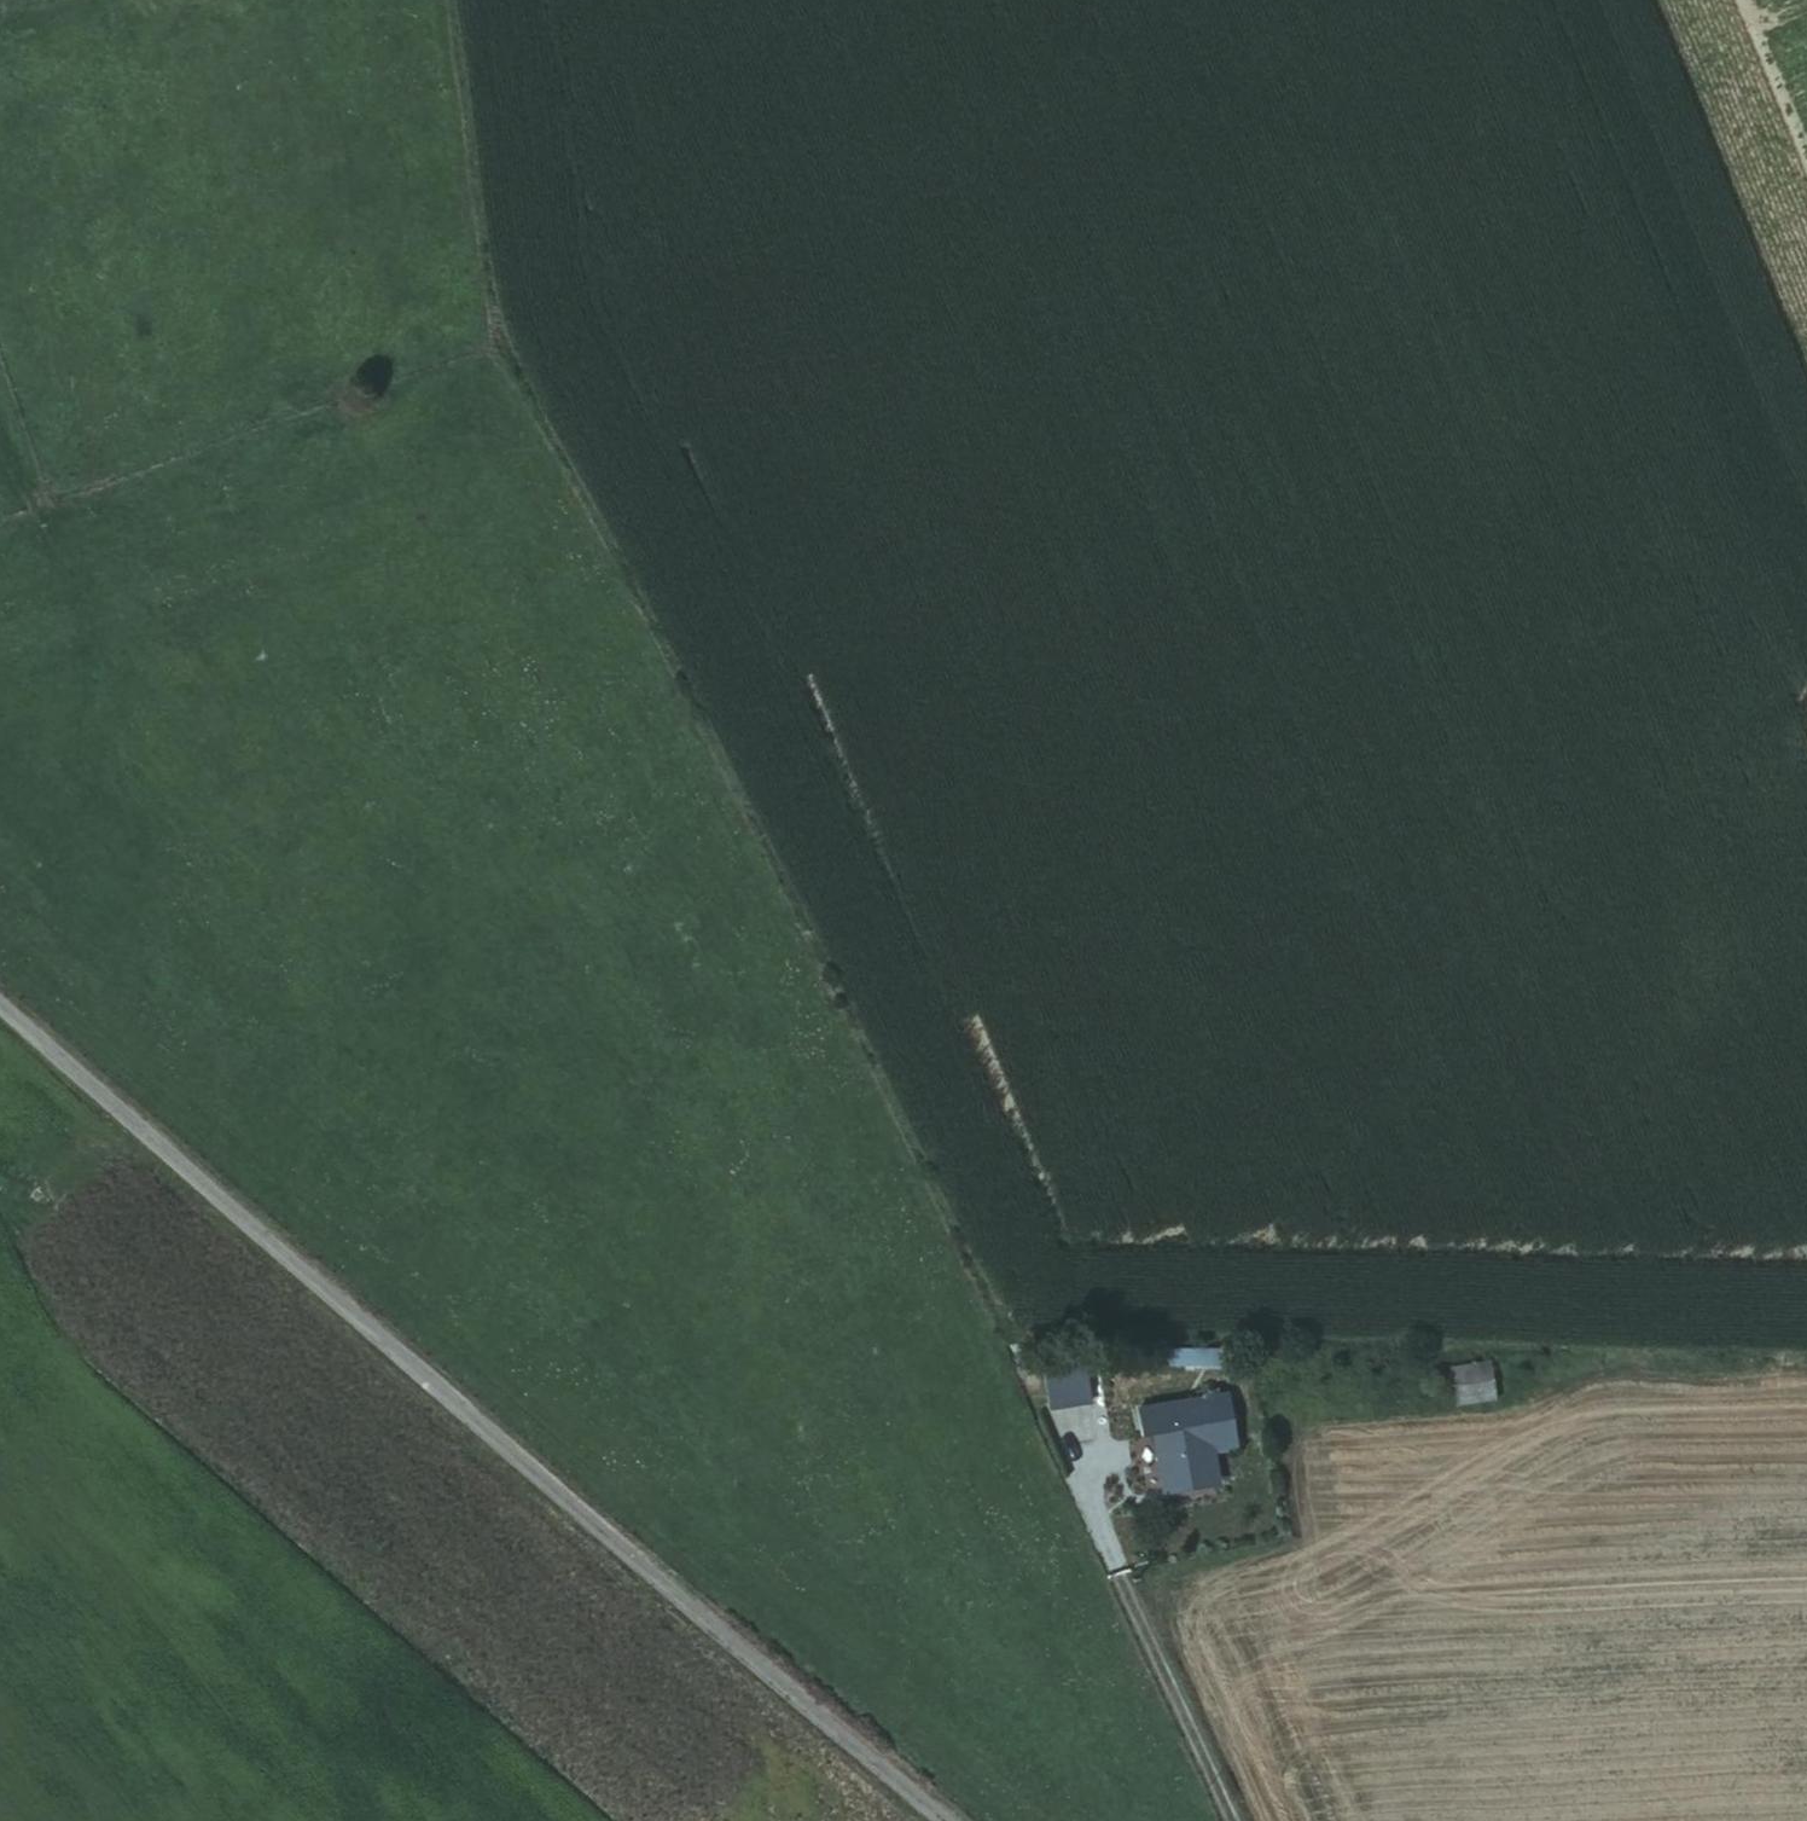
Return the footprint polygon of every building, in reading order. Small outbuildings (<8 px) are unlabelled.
[(1154,1394),(1158,1418),(1234,1406),(1226,1354),(1133,1364),(1140,1395),(1154,1394)] [(1452,1404),(1494,1398),(1488,1359),(1446,1365),(1452,1404)]
